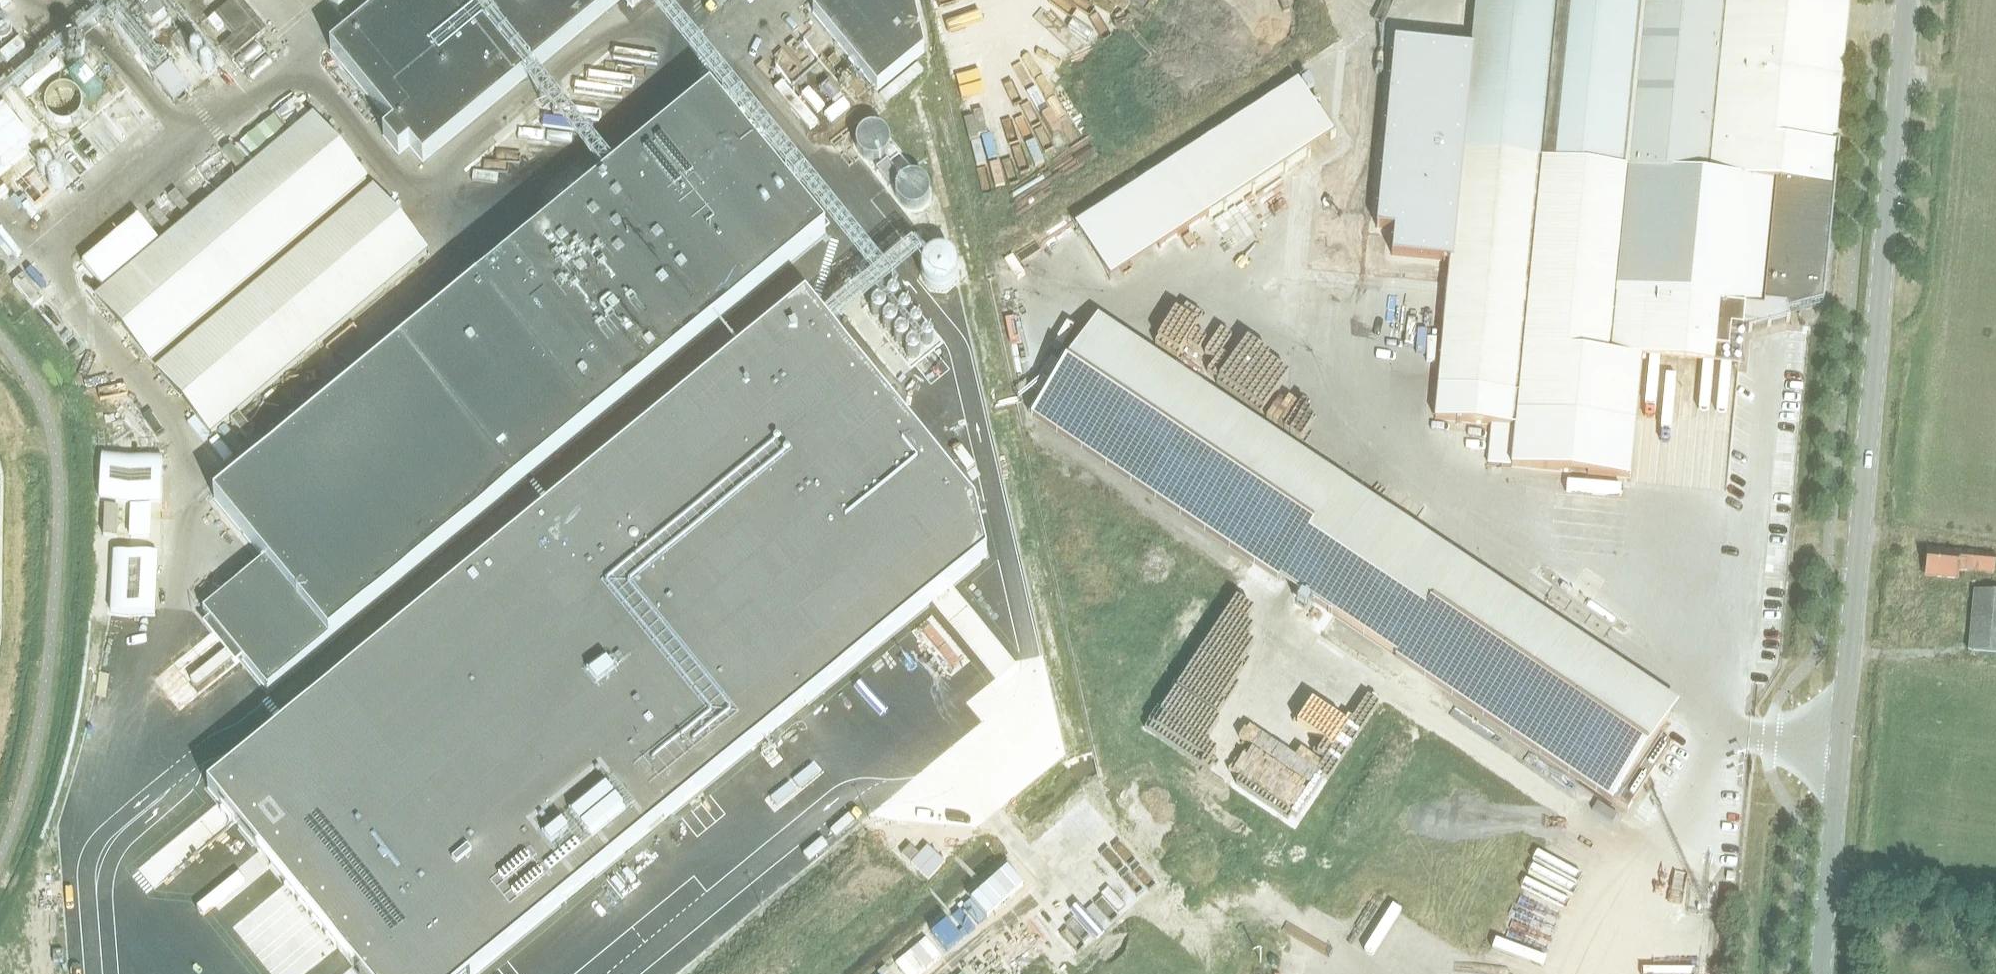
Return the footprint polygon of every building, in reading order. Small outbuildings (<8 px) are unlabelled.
[(12,2),(10,0),(0,0),(0,11),(12,2)] [(96,15),(110,3),(114,0),(84,0),(96,15)] [(208,23),(217,33),(224,27),(234,38),(224,46),(222,48),(233,61),(268,31),(242,0),(235,0),(208,23)] [(310,10),(322,4),(320,0),(304,0),(310,10)] [(356,0),(327,0),(339,14),(356,0)] [(330,52),(392,129),(381,138),(397,158),(408,149),(421,165),(620,0),(393,0),(330,52)] [(813,14),(877,92),(925,54),(913,0),(830,0),(813,14)] [(1248,29),(1262,48),(1310,15),(1309,13),(1327,0),(1289,0),(1248,29)] [(1392,126),(1436,130),(1439,91),(1467,93),(1436,419),(1492,424),(1514,427),(1510,466),(1630,478),(1641,358),(1655,360),(1673,362),(1691,363),(1709,365),(1727,367),(1739,368),(1742,332),(1748,332),(1748,333),(1790,322),(1788,314),(1800,311),(1825,304),(1845,94),(1853,0),(1476,0),(1476,5),(1463,4),(1459,51),(1399,46),(1392,126)] [(0,94),(0,183),(26,163),(42,150),(51,144),(8,88),(0,94)] [(266,562),(204,613),(210,621),(243,660),(268,691),(826,234),(812,218),(710,94),(214,500),(266,562)] [(152,363),(366,182),(312,118),(163,243),(113,285),(98,298),(152,363)] [(851,137),(852,143),(854,150),(859,155),(865,157),(872,158),(879,156),(885,152),(889,147),(890,140),(890,133),(887,127),(882,122),(876,119),(869,119),(862,120),(857,124),(853,130),(851,137)] [(53,145),(70,163),(85,148),(68,131),(53,145)] [(205,170),(216,182),(245,157),(234,144),(205,170)] [(75,189),(42,150),(26,163),(59,202),(75,189)] [(892,179),(892,186),(895,192),(900,197),(906,200),(913,201),(920,199),(926,195),(930,190),(931,183),(931,176),(928,170),(923,165),(917,162),(910,161),(903,163),(898,167),(894,173),(892,179)] [(1125,195),(1161,251),(1209,219),(1173,164),(1125,195)] [(23,171),(16,177),(22,184),(29,178),(23,171)] [(1039,179),(1012,195),(1017,204),(1044,187),(1039,179)] [(213,435),(427,255),(373,190),(158,370),(213,435)] [(92,259),(113,285),(163,243),(142,217),(92,259)] [(919,269),(920,276),(923,282),(928,287),(934,290),(941,290),(947,289),(953,285),(957,279),(959,272),(958,266),(955,259),(951,254),(944,252),(937,251),(931,253),(925,257),(921,262),(919,269)] [(23,276),(15,283),(35,307),(43,300),(23,276)] [(214,801),(360,973),(487,973),(1001,543),(812,319),(802,307),(214,801)] [(1033,416),(1280,580),(1345,482),(1098,318),(1055,382),(1043,374),(1040,379),(1031,391),(1044,400),(1033,416)] [(1031,360),(1047,339),(1038,332),(1022,354),(1031,360)] [(1492,424),(1488,465),(1510,467),(1510,466),(1514,427),(1492,424)] [(163,457),(99,453),(97,500),(160,505),(163,457)] [(1461,558),(1345,482),(1280,580),(1397,658),(1453,574),(1461,558)] [(122,503),(108,501),(104,536),(118,538),(122,503)] [(154,506),(134,505),(134,540),(154,540),(154,506)] [(1991,576),(1992,553),(1926,548),(1925,571),(1991,576)] [(158,553),(109,550),(106,615),(154,618),(158,553)] [(1453,574),(1397,658),(1627,811),(1650,777),(1637,768),(1670,718),(1453,574)] [(1966,648),(1995,650),(1995,587),(1969,586),(1966,648)] [(1229,656),(1149,788),(1204,821),(1283,690),(1285,691),(1298,670),(1289,664),(1298,650),(1306,655),(1317,636),(1311,632),(1318,621),(1274,595),(1235,660),(1229,656)]
